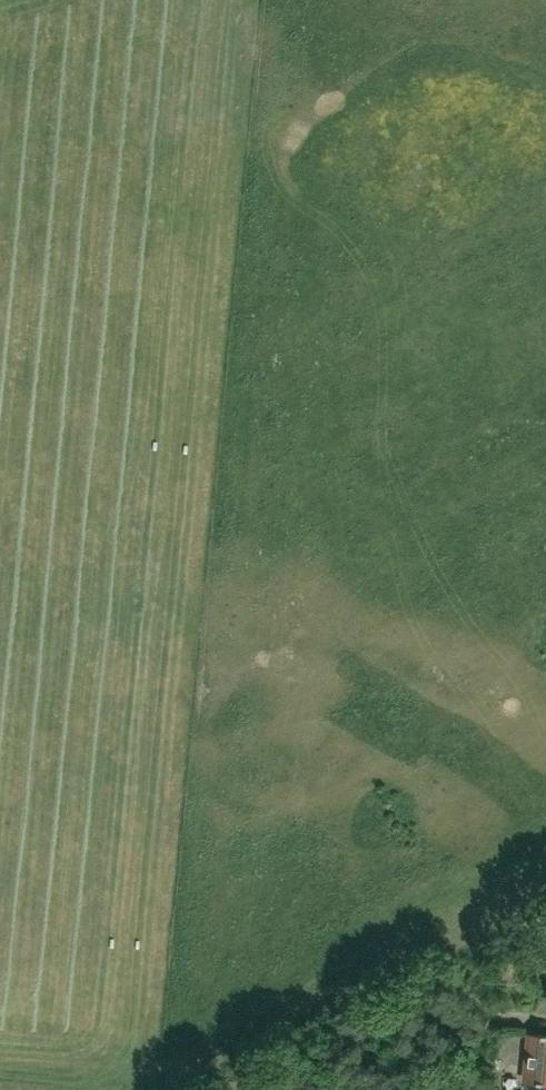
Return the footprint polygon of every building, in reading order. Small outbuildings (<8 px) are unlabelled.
[(532,1034),(528,1081),(532,1082),(535,1085),(545,1086),(545,1036),(532,1034)]
